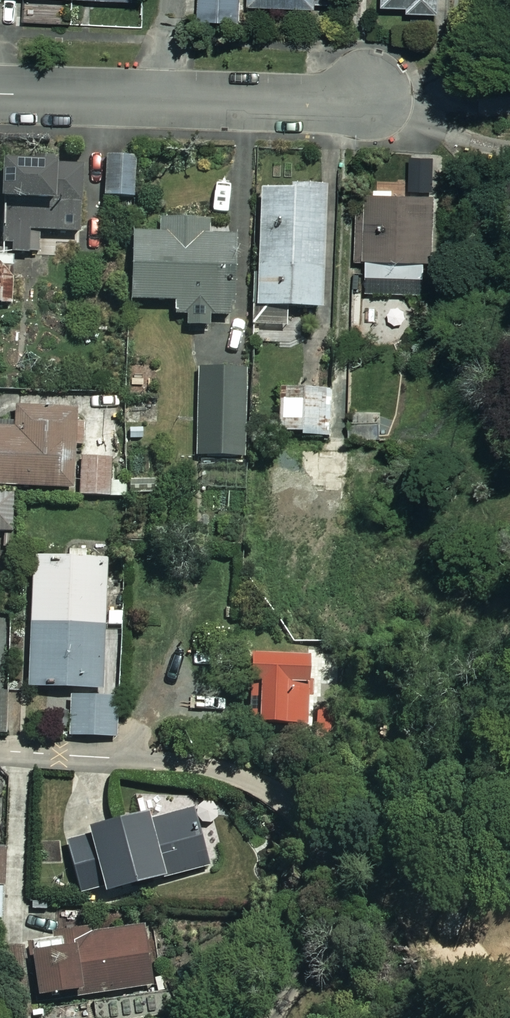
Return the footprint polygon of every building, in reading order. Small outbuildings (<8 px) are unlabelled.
[(224,41),(289,44),(290,20),(318,21),(318,0),(226,0),(224,41)] [(435,0),(381,0),(381,14),(434,16),(435,0)] [(133,157),(104,158),(105,199),(134,198),(133,157)] [(78,235),(78,169),(1,169),(1,255),(39,255),(39,235),(78,235)] [(323,192),(258,190),(254,326),(285,327),(285,311),(320,312),(323,192)] [(431,199),(355,199),(355,263),(365,263),(365,279),(432,279),(431,199)] [(205,226),(161,224),(161,236),(131,235),(128,303),(172,304),(172,317),(185,317),(185,329),(196,329),(197,317),(227,318),(230,239),(204,238),(205,226)] [(246,325),(199,324),(196,458),(242,459),(246,325)] [(323,391),(279,389),(278,435),(321,437),(323,391)] [(14,532),(14,491),(68,491),(69,450),(78,450),(78,411),(13,411),(13,422),(0,422),(0,532),(14,532)] [(373,419),(349,421),(351,441),(374,440),(373,419)] [(115,464),(79,463),(78,495),(114,495),(115,464)] [(341,607),(353,607),(353,581),(371,581),(371,554),(390,554),(391,492),(310,492),(310,554),(302,554),(302,582),(322,582),(321,607),(341,607)] [(100,693),(104,560),(86,560),(86,552),(67,551),(67,561),(31,560),(27,690),(100,693)] [(116,698),(73,700),(75,740),(117,738),(116,698)] [(89,839),(65,844),(79,900),(205,870),(197,835),(186,838),(179,811),(88,833),(89,839)] [(151,989),(146,932),(29,942),(34,999),(151,989)]
